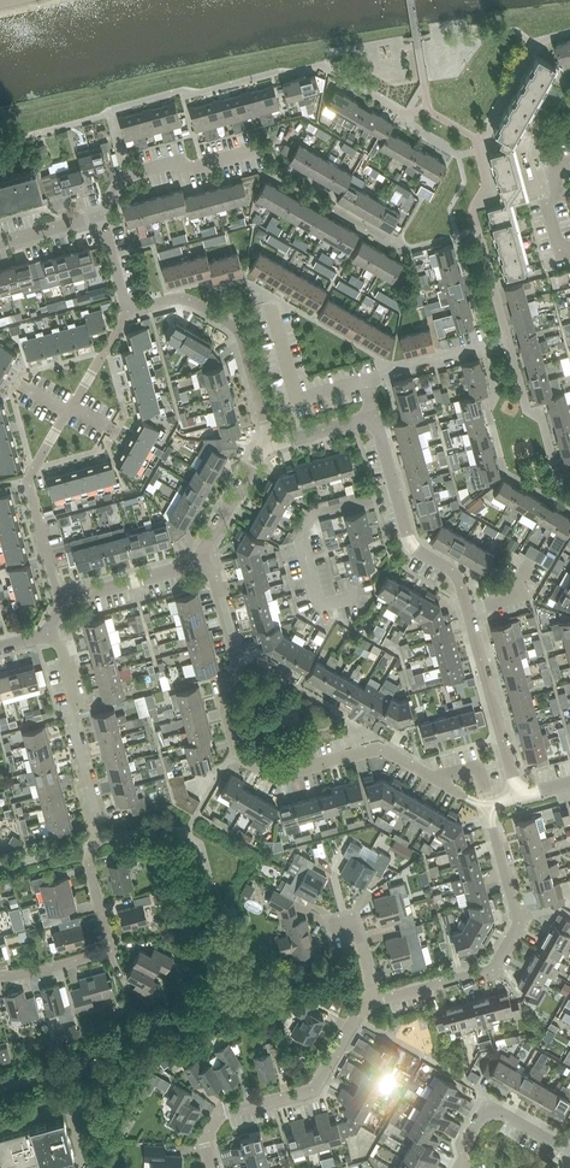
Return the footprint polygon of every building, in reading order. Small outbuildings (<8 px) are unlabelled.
[(563,41),(563,42),(555,44),(559,61),(569,58),(569,60),(569,39),(563,41)] [(542,94),(557,68),(558,67),(538,55),(494,132),(502,136),(499,142),(508,147),(508,148),(490,153),(504,204),(488,209),(506,277),(529,271),(510,203),(526,199),(512,147),(513,145),(540,97),(545,100),(548,97),(542,94)] [(299,79),(306,104),(311,102),(309,94),(320,91),(316,75),(308,78),(307,76),(299,79)] [(300,105),(306,104),(299,79),(291,81),(292,82),(283,84),(287,100),(298,97),(300,105)] [(269,124),(275,122),(272,111),(280,108),(274,86),(260,90),(269,124)] [(335,91),(334,92),(329,89),(326,98),(329,100),(326,105),(336,111),(332,118),(337,121),(351,98),(343,94),(342,95),(335,91)] [(263,125),(269,124),(260,90),(246,93),(252,116),(260,114),(263,125)] [(243,119),(252,116),(246,93),(232,97),(241,131),(246,130),(243,119)] [(235,133),(241,131),(232,97),(218,101),(224,124),(232,121),(235,133)] [(355,122),(364,107),(357,103),(358,102),(351,98),(337,121),(342,123),(346,116),(355,122)] [(216,126),(224,124),(218,101),(204,105),(213,138),(219,137),(216,126)] [(161,107),(170,140),(176,139),(173,127),(181,125),(175,103),(161,107)] [(207,140),(213,138),(204,105),(190,109),(196,131),(204,129),(207,140)] [(164,142),(170,140),(161,107),(147,110),(153,133),(161,131),(164,142)] [(371,112),(364,107),(355,122),(365,127),(361,135),(366,137),(370,130),(379,114),(372,110),(371,112)] [(145,135),(153,133),(147,110),(133,114),(142,148),(148,146),(145,135)] [(136,150),(142,148),(133,114),(119,118),(125,140),(133,138),(136,150)] [(393,124),(386,120),(386,118),(379,114),(370,130),(379,135),(374,142),(380,146),(384,138),(384,139),(388,132),(389,132),(393,124)] [(321,137),(324,131),(317,127),(314,133),(321,137)] [(327,141),(330,135),(324,131),(321,137),(327,141)] [(395,136),(389,132),(388,132),(384,139),(384,138),(380,146),(379,147),(394,155),(403,139),(396,135),(395,136)] [(408,164),(417,148),(410,144),(410,143),(403,139),(394,155),(408,164)] [(89,150),(95,171),(107,168),(107,167),(114,165),(108,141),(100,143),(101,147),(89,150)] [(347,152),(350,146),(343,143),(340,149),(347,152)] [(303,168),(312,151),(299,144),(289,161),(303,168)] [(353,156),(357,150),(350,146),(347,152),(353,156)] [(422,172),(432,155),(425,151),(424,153),(417,148),(408,164),(404,170),(412,175),(416,168),(422,172)] [(90,172),(95,171),(89,150),(77,153),(80,165),(81,165),(89,194),(95,192),(90,172)] [(316,176),(325,159),(312,151),(303,168),(316,176)] [(439,159),(432,155),(419,178),(424,181),(427,175),(437,180),(446,165),(438,161),(439,159)] [(329,184),(339,167),(325,159),(316,176),(329,184)] [(369,174),(373,168),(366,164),(363,170),(369,174)] [(81,165),(80,165),(69,168),(75,189),(81,187),(82,191),(81,191),(82,196),(89,194),(81,165)] [(341,191),(347,182),(352,174),(339,167),(329,184),(341,191)] [(69,168),(50,173),(51,177),(55,193),(62,191),(62,192),(75,189),(69,168)] [(376,178),(379,172),(373,168),(369,174),(376,178)] [(5,206),(4,203),(17,200),(18,202),(36,198),(35,195),(41,194),(41,196),(42,196),(35,171),(0,180),(0,207),(5,206)] [(228,184),(233,204),(248,199),(243,180),(228,184)] [(269,205),(279,188),(266,180),(256,198),(255,203),(258,206),(261,201),(269,205)] [(395,191),(398,185),(392,181),(388,187),(395,191)] [(350,207),(360,190),(347,182),(341,191),(337,199),(350,207)] [(218,208),(233,204),(228,184),(213,188),(218,208)] [(401,194),(404,188),(398,185),(395,191),(401,194)] [(204,212),(218,208),(213,188),(199,192),(204,212)] [(282,213),(292,196),(279,188),(269,205),(282,213)] [(184,196),(185,196),(183,189),(167,193),(173,213),(187,209),(187,208),(184,196)] [(363,214),(373,197),(360,190),(350,207),(363,214)] [(95,192),(89,194),(92,205),(99,204),(95,192)] [(189,216),(204,212),(199,192),(185,196),(184,196),(187,208),(187,209),(189,216)] [(158,217),(173,213),(167,193),(153,197),(158,217)] [(386,205),(385,204),(388,199),(380,195),(377,200),(373,197),(363,214),(377,222),(386,205)] [(295,221),(305,203),(292,196),(282,213),(295,221)] [(153,197),(138,201),(144,221),(145,227),(152,225),(150,219),(158,217),(153,197)] [(400,213),(392,208),(395,203),(390,199),(386,205),(377,222),(390,230),(400,213)] [(129,225),(144,221),(138,201),(123,206),(129,225)] [(308,228),(318,211),(305,203),(295,221),(308,228)] [(321,236),(331,219),(318,211),(308,228),(321,236)] [(252,220),(259,224),(262,217),(255,214),(252,220)] [(246,224),(245,223),(244,217),(237,219),(239,226),(246,224)] [(231,228),(239,226),(237,219),(229,221),(231,228)] [(334,244),(345,226),(331,219),(321,236),(334,244)] [(271,231),(275,225),(269,222),(266,228),(271,231)] [(210,234),(216,232),(214,225),(208,227),(210,234)] [(271,231),(278,236),(282,229),(275,225),(271,231)] [(358,234),(345,226),(334,244),(332,249),(337,252),(340,247),(348,252),(358,234)] [(202,236),(210,234),(208,227),(200,229),(202,236)] [(113,243),(121,242),(120,228),(111,229),(113,243)] [(181,242),(187,240),(185,233),(179,235),(181,242)] [(149,243),(154,242),(156,241),(154,234),(147,236),(149,243)] [(173,244),(181,242),(179,235),(171,237),(173,244)] [(142,245),(149,243),(147,236),(140,239),(142,245)] [(298,247),(302,240),(296,236),(292,243),(298,247)] [(304,251),(304,250),(308,244),(302,240),(298,247),(304,251)] [(365,265),(375,248),(362,240),(352,258),(365,265)] [(440,265),(456,261),(454,252),(455,252),(453,244),(435,249),(440,265)] [(90,248),(78,251),(83,272),(84,272),(85,278),(97,274),(95,265),(101,263),(97,247),(90,249),(90,248)] [(379,273),(388,255),(375,248),(365,265),(379,273)] [(85,278),(84,272),(83,272),(78,251),(66,254),(73,281),(85,278)] [(263,277),(273,260),(260,252),(250,270),(263,277)] [(324,261),(328,255),(321,252),(318,258),(324,261)] [(223,257),(228,277),(243,273),(238,253),(223,257)] [(61,284),(73,281),(66,254),(54,257),(61,284)] [(212,274),(209,261),(207,255),(192,259),(197,278),(211,274),(212,274)] [(324,261),(331,265),(335,259),(328,255),(324,261)] [(388,255),(379,273),(392,280),(402,263),(388,255)] [(43,289),(61,284),(54,257),(42,261),(42,260),(35,262),(43,289)] [(213,281),(228,277),(223,257),(209,261),(212,274),(211,274),(213,281)] [(182,282),(197,278),(192,259),(177,263),(182,282)] [(276,285),(286,267),(273,260),(263,277),(276,285)] [(438,282),(462,276),(460,268),(459,269),(456,261),(440,265),(443,277),(437,278),(438,282)] [(24,294),(43,289),(35,262),(29,263),(28,262),(16,266),(23,290),(24,294)] [(167,286),(182,282),(177,263),(162,267),(167,286)] [(11,293),(23,290),(16,266),(4,269),(11,293)] [(289,292),(300,275),(286,267),(276,285),(289,292)] [(11,293),(4,269),(0,270),(0,296),(11,293)] [(426,273),(418,275),(421,287),(429,285),(426,273)] [(553,288),(559,287),(556,274),(549,276),(553,288)] [(303,300),(313,282),(300,275),(289,292),(303,300)] [(355,284),(358,278),(353,275),(349,281),(355,284)] [(440,300),(465,293),(463,285),(464,284),(462,276),(438,282),(440,290),(437,291),(440,300)] [(355,284),(362,289),(366,283),(358,278),(355,284)] [(527,299),(524,288),(531,286),(529,281),(522,283),(505,287),(507,295),(508,295),(511,303),(527,299)] [(316,308),(326,290),(313,282),(303,300),(316,308)] [(423,305),(423,304),(418,287),(412,289),(417,307),(423,305)] [(381,299),(384,293),(378,290),(375,296),(381,299)] [(77,295),(77,296),(79,303),(79,304),(91,301),(88,292),(77,295)] [(453,313),(471,308),(469,300),(467,301),(465,293),(440,300),(423,304),(423,305),(426,316),(432,315),(430,308),(441,305),(441,306),(450,303),(453,313)] [(67,307),(79,303),(77,296),(65,300),(67,307)] [(332,324),(342,306),(328,299),(318,316),(332,324)] [(514,320),(531,315),(527,299),(511,303),(513,311),(511,312),(514,320)] [(345,331),(355,314),(342,306),(332,324),(345,331)] [(91,334),(107,330),(102,309),(89,313),(88,308),(81,310),(83,315),(85,314),(87,323),(88,323),(91,334)] [(443,327),(456,324),(458,330),(474,325),(472,317),(473,316),(471,308),(453,313),(453,314),(433,319),(437,337),(445,335),(443,327)] [(6,323),(18,320),(16,313),(4,316),(6,323)] [(358,339),(368,322),(355,314),(345,331),(358,339)] [(519,335),(536,331),(531,315),(514,320),(516,328),(517,327),(519,335)] [(88,323),(87,323),(76,326),(75,321),(71,322),(78,348),(94,344),(91,334),(88,323)] [(178,345),(188,328),(176,321),(166,338),(174,343),(170,349),(174,352),(178,346),(178,345)] [(62,352),(78,348),(71,322),(68,323),(69,327),(60,330),(59,325),(55,326),(62,352)] [(371,346),(381,329),(368,322),(358,339),(371,346)] [(46,356),(62,352),(55,326),(52,327),(53,332),(44,334),(43,330),(39,331),(46,356)] [(157,345),(156,338),(151,340),(148,328),(126,334),(131,349),(131,350),(143,347),(152,345),(153,346),(157,345)] [(190,352),(200,335),(188,328),(178,345),(178,346),(190,352)] [(421,352),(436,348),(430,328),(415,332),(421,352)] [(381,329),(371,346),(385,354),(395,337),(381,329)] [(29,361),(46,356),(39,331),(36,331),(37,336),(28,338),(26,334),(20,336),(21,341),(24,340),(29,361)] [(545,340),(539,342),(536,331),(519,335),(522,344),(520,344),(522,352),(546,345),(545,340)] [(406,356),(421,352),(415,332),(400,336),(406,356)] [(205,364),(217,356),(212,351),(210,352),(207,351),(212,342),(200,335),(190,352),(188,355),(205,364)] [(8,369),(17,354),(0,344),(0,365),(8,369)] [(544,363),(541,352),(548,350),(546,345),(522,352),(524,359),(526,359),(528,368),(544,363)] [(146,359),(143,347),(131,350),(131,349),(122,352),(126,368),(152,361),(151,358),(146,359)] [(208,384),(227,379),(223,365),(220,366),(219,363),(221,361),(217,356),(205,364),(207,370),(204,370),(208,384)] [(467,380),(484,375),(482,368),(481,368),(479,360),(462,364),(465,375),(459,377),(460,382),(467,380)] [(131,384),(156,377),(155,373),(150,374),(148,366),(153,365),(152,361),(126,368),(131,384)] [(531,384),(549,379),(544,363),(528,368),(530,375),(529,376),(531,384)] [(442,387),(451,384),(447,371),(439,373),(442,387)] [(471,396),(476,395),(488,392),(485,384),(487,384),(484,375),(467,380),(469,390),(458,393),(459,399),(460,399),(471,396)] [(135,400),(160,393),(159,390),(155,391),(153,382),(157,380),(156,377),(131,384),(135,400)] [(418,394),(415,386),(413,377),(393,382),(400,406),(419,401),(428,398),(427,392),(418,394)] [(212,397),(230,392),(227,379),(208,384),(212,397)] [(549,379),(531,384),(533,392),(535,391),(537,400),(548,397),(548,396),(561,392),(559,386),(551,388),(549,379)] [(434,397),(441,395),(440,388),(432,390),(434,397)] [(215,410),(234,406),(230,392),(212,397),(215,410)] [(548,396),(548,397),(550,404),(548,405),(551,413),(568,408),(569,408),(569,402),(567,403),(564,392),(561,392),(548,396)] [(160,393),(135,400),(140,417),(160,412),(161,414),(166,412),(164,405),(159,407),(157,398),(161,397),(160,393)] [(436,404),(443,402),(441,395),(434,397),(436,404)] [(457,418),(482,411),(480,402),(478,403),(476,395),(471,396),(460,399),(463,411),(458,412),(459,417),(457,418)] [(414,418),(423,416),(419,401),(400,406),(403,420),(404,421),(414,418)] [(8,418),(4,402),(0,403),(0,421),(8,418)] [(436,412),(442,410),(445,409),(443,404),(435,406),(436,412)] [(219,424),(237,419),(234,406),(215,410),(219,424)] [(568,408),(551,413),(553,421),(554,420),(556,429),(569,425),(569,414),(568,408)] [(469,431),(485,427),(483,419),(484,418),(482,411),(457,418),(458,423),(466,421),(469,431)] [(183,426),(188,425),(195,423),(193,416),(186,418),(181,419),(183,426)] [(12,434),(8,418),(0,421),(0,438),(12,434)] [(418,432),(414,418),(404,421),(403,420),(394,423),(398,438),(418,432)] [(205,442),(233,446),(234,439),(231,439),(230,435),(241,432),(237,419),(219,424),(222,434),(204,438),(205,442)] [(449,422),(451,429),(458,427),(456,419),(449,422)] [(132,435),(155,448),(157,445),(152,443),(157,434),(161,437),(165,431),(161,429),(159,431),(141,420),(132,435)] [(429,429),(436,427),(434,421),(427,423),(429,429)] [(569,442),(569,425),(556,429),(558,436),(557,437),(559,445),(569,442)] [(431,437),(438,435),(436,427),(429,429),(431,437)] [(466,449),(473,448),(491,443),(489,434),(487,435),(485,427),(469,431),(472,443),(465,445),(466,449)] [(402,452),(422,447),(418,432),(398,438),(402,452)] [(17,451),(12,434),(0,438),(0,455),(17,451)] [(153,452),(155,448),(132,435),(124,450),(147,463),(148,460),(144,457),(149,449),(153,452)] [(444,438),(447,448),(452,446),(449,437),(444,438)] [(232,452),(233,446),(205,442),(198,455),(202,457),(220,468),(229,452),(232,452)] [(559,445),(561,453),(563,453),(564,457),(558,458),(562,473),(569,471),(569,442),(559,445)] [(477,463),(494,459),(492,451),(493,451),(491,443),(473,448),(477,463)] [(406,467),(426,462),(422,447),(402,452),(406,467)] [(145,466),(147,463),(124,450),(116,464),(134,474),(141,463),(145,466)] [(335,454),(341,475),(355,471),(349,450),(335,454)] [(438,458),(445,456),(444,450),(436,451),(438,458)] [(0,455),(0,472),(21,466),(17,451),(0,455)] [(328,478),(341,475),(335,454),(322,458),(328,478)] [(440,466),(447,464),(445,456),(438,458),(440,466)] [(213,480),(220,468),(202,457),(196,469),(213,480)] [(314,482),(328,478),(322,458),(309,461),(314,482)] [(449,460),(452,470),(458,468),(456,458),(449,460)] [(488,479),(500,475),(497,467),(496,467),(494,459),(477,463),(471,465),(477,488),(489,485),(488,479)] [(94,465),(101,491),(104,490),(103,485),(113,483),(114,488),(120,486),(119,481),(117,481),(111,460),(94,465)] [(301,485),(314,482),(309,461),(295,465),(295,467),(296,467),(301,485)] [(410,482),(430,476),(426,462),(406,467),(410,482)] [(97,492),(101,491),(94,465),(78,469),(85,495),(89,494),(88,489),(96,487),(97,492)] [(296,467),(295,467),(293,467),(292,465),(286,466),(288,473),(279,475),(294,494),(303,491),(301,485),(296,467)] [(82,496),(85,495),(78,469),(62,474),(69,500),(73,499),(71,494),(81,491),(82,496)] [(207,491),(213,480),(196,469),(189,481),(207,491)] [(66,501),(69,500),(62,474),(46,478),(52,499),(64,496),(66,501)] [(289,501),(294,494),(279,475),(275,483),(269,479),(264,488),(270,491),(271,491),(289,501)] [(414,496),(434,491),(430,476),(410,482),(414,496)] [(446,488),(453,486),(451,479),(444,481),(446,488)] [(508,504),(517,489),(510,485),(511,484),(503,479),(497,490),(492,487),(482,495),(491,500),(494,495),(508,504)] [(200,503),(207,491),(189,481),(186,487),(180,483),(177,490),(182,493),(200,503)] [(448,495),(455,494),(453,486),(446,488),(448,495)] [(467,488),(458,491),(460,500),(465,505),(472,499),(468,494),(467,488)] [(523,512),(532,496),(525,492),(524,493),(517,489),(508,504),(523,512)] [(282,513),(289,501),(271,491),(270,491),(264,503),(282,513)] [(418,511),(438,506),(434,491),(414,496),(418,511)] [(15,509),(11,493),(0,496),(0,513),(15,509)] [(193,515),(200,503),(182,493),(176,505),(193,515)] [(335,503),(348,499),(346,494),(333,498),(335,503)] [(537,520),(546,505),(539,501),(539,500),(532,496),(523,512),(537,520)] [(321,506),(335,503),(333,498),(320,501),(321,506)] [(481,498),(466,509),(479,516),(489,509),(481,498)] [(452,509),(459,507),(457,501),(450,503),(452,509)] [(275,525),(282,513),(264,503),(257,515),(275,525)] [(184,530),(193,515),(176,505),(169,517),(169,518),(168,520),(181,536),(186,532),(184,530)] [(552,528),(561,512),(554,508),(553,509),(546,505),(537,520),(547,526),(543,533),(547,536),(552,528)] [(438,506),(418,511),(422,526),(442,521),(438,506)] [(307,515),(310,511),(303,507),(300,511),(303,513),(307,515)] [(19,525),(15,509),(0,513),(0,531),(19,525)] [(349,531),(369,525),(366,511),(345,517),(349,531)] [(466,521),(469,514),(462,511),(459,517),(466,521)] [(569,530),(569,519),(567,518),(568,516),(561,512),(552,528),(558,532),(548,548),(557,553),(569,530)] [(303,522),(307,515),(303,513),(299,520),(303,522)] [(472,524),(475,517),(469,514),(466,521),(472,524)] [(268,538),(275,525),(257,515),(250,527),(268,538)] [(175,541),(181,536),(168,520),(154,524),(155,527),(153,527),(159,547),(172,543),(171,539),(174,539),(175,541)] [(153,527),(146,529),(144,524),(138,526),(138,527),(145,551),(159,547),(153,527)] [(446,550),(455,532),(441,524),(432,542),(446,550)] [(489,534),(493,528),(485,524),(482,530),(489,534)] [(24,541),(19,525),(0,531),(0,538),(2,544),(0,544),(0,548),(24,541)] [(296,535),(300,527),(296,525),(292,532),(296,535)] [(367,540),(368,540),(373,539),(369,525),(349,531),(352,543),(353,544),(367,540)] [(132,554),(145,551),(138,527),(132,528),(133,533),(126,534),(132,554)] [(260,550),(264,542),(240,528),(235,536),(241,540),(237,547),(260,550)] [(495,537),(498,531),(493,528),(489,534),(495,537)] [(113,538),(112,533),(111,530),(98,533),(106,561),(118,558),(113,538)] [(132,554),(126,534),(125,530),(121,531),(118,531),(119,536),(113,538),(118,558),(132,554)] [(296,535),(292,532),(289,530),(286,535),(294,539),(296,535)] [(459,557),(469,540),(455,532),(446,550),(459,557)] [(98,533),(84,537),(92,565),(106,561),(98,533)] [(84,537),(64,542),(70,566),(77,564),(78,569),(92,565),(84,537)] [(371,553),(368,540),(367,540),(353,544),(352,543),(347,545),(351,559),(371,553)] [(472,565),(482,547),(469,540),(459,557),(472,565)] [(0,548),(0,552),(4,551),(7,563),(28,557),(24,541),(0,548)] [(262,559),(260,550),(237,547),(239,556),(232,557),(235,567),(242,565),(241,565),(262,559)] [(482,547),(472,565),(485,573),(495,555),(482,547)] [(371,553),(351,559),(354,572),(375,567),(371,553)] [(555,565),(561,568),(564,561),(558,558),(555,565)] [(262,559),(241,565),(242,565),(245,578),(266,573),(270,571),(267,560),(263,561),(262,559)] [(341,578),(339,571),(336,563),(332,564),(336,579),(341,578)] [(9,587),(34,580),(30,564),(9,570),(12,582),(8,584),(9,587)] [(557,574),(561,568),(555,565),(551,571),(557,574)] [(264,587),(264,588),(269,587),(266,573),(245,578),(249,591),(264,587)] [(390,602),(400,583),(388,576),(377,594),(390,602)] [(34,580),(9,587),(9,590),(14,589),(16,598),(12,600),(14,606),(19,605),(18,603),(39,597),(34,580)] [(387,607),(383,614),(394,621),(398,613),(399,614),(402,608),(412,590),(400,583),(390,602),(387,607)] [(549,597),(557,601),(553,607),(569,612),(569,611),(569,591),(564,588),(557,584),(549,597)] [(545,597),(548,589),(542,586),(538,594),(545,597)] [(267,601),(264,588),(264,587),(249,591),(243,592),(247,606),(267,601)] [(424,597),(412,590),(402,608),(414,615),(424,597)] [(421,620),(440,606),(432,601),(436,595),(427,591),(424,597),(414,615),(421,620)] [(180,611),(202,605),(198,592),(176,598),(180,611)] [(250,619),(271,614),(267,601),(247,606),(250,619)] [(183,624),(205,618),(202,605),(180,611),(183,624)] [(449,622),(448,621),(448,619),(450,618),(449,612),(442,614),(440,606),(421,620),(424,629),(430,628),(430,627),(449,622)] [(275,627),(274,627),(271,614),(250,619),(254,633),(256,633),(256,632),(275,627)] [(529,625),(535,623),(533,616),(527,618),(529,625)] [(298,627),(302,619),(298,617),(294,624),(298,627)] [(86,637),(108,631),(105,618),(82,624),(86,637)] [(186,637),(209,630),(205,618),(183,624),(186,637)] [(303,629),(307,622),(302,619),(298,627),(303,629)] [(551,625),(555,640),(563,637),(569,636),(569,619),(559,622),(551,625)] [(515,637),(522,635),(518,620),(492,628),(495,642),(515,637)] [(433,640),(454,635),(450,621),(448,621),(449,622),(430,627),(430,628),(433,640)] [(264,649),(283,635),(280,625),(274,627),(275,627),(256,632),(256,633),(256,635),(254,636),(255,642),(262,640),(264,649)] [(321,642),(324,638),(326,633),(319,629),(317,633),(318,634),(315,638),(321,642)] [(369,637),(372,633),(365,629),(362,633),(369,637)] [(396,636),(400,639),(404,632),(400,629),(396,636)] [(190,649),(212,643),(209,630),(186,637),(190,649)] [(89,649),(111,643),(108,631),(86,637),(89,649)] [(372,633),(369,637),(376,641),(379,637),(372,633)] [(549,635),(549,634),(542,635),(544,642),(551,641),(549,635)] [(280,658),(291,639),(283,635),(264,649),(272,653),(268,659),(277,664),(280,658)] [(400,639),(396,636),(393,635),(390,639),(397,643),(400,639)] [(433,640),(427,642),(431,655),(437,654),(457,648),(454,635),(433,640)] [(517,646),(515,637),(495,642),(499,657),(522,651),(521,645),(517,646)] [(535,647),(541,645),(539,638),(533,640),(535,647)] [(292,665),(303,646),(291,639),(280,658),(292,665)] [(546,650),(553,648),(551,641),(544,642),(546,650)] [(93,662),(115,656),(111,643),(89,649),(93,662)] [(154,653),(160,652),(165,650),(163,643),(158,644),(152,646),(154,653)] [(193,662),(215,656),(212,643),(190,649),(193,662)] [(537,655),(543,653),(541,645),(535,647),(537,655)] [(304,672),(315,653),(303,646),(292,665),(304,672)] [(403,657),(408,656),(411,655),(409,647),(406,648),(401,649),(403,657)] [(441,667),(461,661),(457,648),(437,654),(441,667)] [(523,666),(520,657),(526,656),(524,650),(522,651),(499,657),(503,672),(523,666)] [(390,659),(393,655),(385,651),(383,655),(390,659)] [(335,657),(334,657),(330,654),(324,665),(316,661),(306,679),(318,686),(328,668),(331,664),(335,657)] [(96,675),(118,669),(115,656),(93,662),(96,675)] [(215,656),(193,662),(197,675),(219,669),(215,656)] [(335,657),(331,664),(335,666),(339,659),(335,657)] [(444,681),(465,675),(461,661),(441,667),(444,681)] [(20,667),(26,689),(39,686),(33,663),(20,667)] [(552,672),(559,670),(557,663),(551,665),(552,672)] [(530,674),(525,675),(523,666),(503,672),(507,686),(531,680),(530,674)] [(8,670),(14,693),(26,689),(20,667),(8,670)] [(543,676),(549,674),(547,667),(541,669),(543,676)] [(330,693),(340,675),(328,668),(318,686),(330,693)] [(354,678),(359,670),(354,668),(350,675),(351,675),(348,679),(340,675),(330,693),(342,700),(352,682),(354,678)] [(99,687),(122,681),(118,669),(96,675),(99,687)] [(170,688),(166,674),(165,669),(160,670),(157,671),(159,676),(162,690),(170,688)] [(14,693),(8,670),(0,672),(0,692),(1,696),(14,693)] [(359,670),(354,678),(359,680),(363,673),(359,670)] [(552,672),(554,679),(561,677),(559,670),(552,672)] [(545,684),(551,682),(552,682),(549,674),(543,676),(545,684)] [(379,690),(377,689),(378,687),(374,684),(375,682),(369,679),(364,688),(357,702),(368,709),(379,690)] [(531,696),(528,687),(533,686),(531,680),(507,686),(511,701),(531,696)] [(122,681),(99,687),(103,700),(125,694),(122,681)] [(364,688),(352,682),(342,700),(354,707),(357,702),(364,688)] [(391,697),(394,692),(382,685),(379,690),(368,709),(380,715),(391,697)] [(180,705),(202,699),(199,686),(177,692),(170,694),(173,707),(180,705)] [(560,701),(567,699),(565,692),(558,694),(560,701)] [(157,712),(156,707),(152,694),(145,696),(148,709),(149,714),(152,713),(157,712)] [(515,716),(535,710),(531,696),(511,701),(515,716)] [(399,702),(391,697),(380,715),(377,721),(385,726),(388,720),(396,724),(405,722),(406,729),(416,726),(408,699),(399,702)] [(551,706),(558,704),(556,697),(549,699),(551,706)] [(184,718),(206,712),(202,699),(180,705),(184,718)] [(560,701),(562,708),(569,706),(567,699),(560,701)] [(553,713),(560,711),(558,704),(551,706),(553,713)] [(460,712),(466,732),(479,729),(474,708),(460,712)] [(96,728),(118,722),(127,720),(125,713),(116,716),(114,709),(92,715),(96,728)] [(519,730),(539,725),(535,710),(515,716),(519,730)] [(35,721),(50,716),(48,711),(33,715),(35,721)] [(187,730),(209,724),(206,712),(184,718),(187,730)] [(452,736),(466,732),(460,712),(447,716),(452,736)] [(439,740),(452,736),(447,716),(433,719),(439,740)] [(425,743),(439,740),(433,719),(420,723),(425,743)] [(99,741),(121,735),(118,722),(96,728),(99,741)] [(190,743),(207,739),(213,737),(209,724),(187,730),(190,743)] [(546,733),(541,734),(539,725),(519,730),(523,745),(543,739),(548,738),(546,733)] [(26,745),(49,739),(45,726),(23,732),(26,745)] [(559,735),(566,733),(564,726),(557,727),(559,735)] [(560,742),(568,740),(566,733),(559,735),(560,742)] [(102,753),(125,747),(121,735),(99,741),(102,753)] [(548,738),(543,739),(523,745),(527,760),(547,754),(544,746),(549,744),(548,738)] [(30,757),(52,751),(49,739),(26,745),(30,757)] [(188,757),(211,751),(207,739),(190,743),(185,744),(188,757)] [(106,766),(128,760),(125,747),(102,753),(106,766)] [(33,770),(55,764),(52,751),(30,757),(33,770)] [(211,751),(188,757),(192,770),(214,764),(211,751)] [(109,778),(132,772),(128,760),(106,766),(109,778)] [(169,777),(174,776),(170,762),(165,764),(169,777)] [(37,782),(59,776),(55,764),(33,770),(37,782)] [(113,791),(135,785),(132,772),(109,778),(113,791)] [(171,784),(184,780),(183,774),(174,776),(169,777),(171,784)] [(241,786),(244,781),(231,774),(221,792),(232,799),(233,800),(241,786)] [(380,802),(383,779),(374,781),(373,775),(363,777),(371,804),(380,802)] [(40,795),(62,789),(59,776),(37,782),(40,795)] [(388,807),(399,788),(402,782),(394,778),(390,783),(383,779),(380,802),(388,807)] [(351,803),(364,800),(359,779),(345,783),(351,803)] [(172,791),(186,787),(184,780),(171,784),(172,791)] [(337,807),(338,807),(351,803),(345,783),(331,787),(333,792),(337,807)] [(131,807),(145,804),(143,797),(139,798),(135,785),(113,791),(116,804),(129,800),(131,807)] [(253,793),(241,786),(233,800),(232,799),(229,804),(242,811),(253,793)] [(176,803),(188,794),(186,787),(172,791),(176,803)] [(400,813),(410,795),(399,788),(388,807),(400,813)] [(43,808),(65,802),(62,789),(40,795),(43,808)] [(339,812),(338,807),(337,807),(333,792),(320,796),(326,816),(339,812)] [(254,818),(264,800),(253,793),(242,811),(254,818)] [(187,810),(194,797),(188,794),(176,803),(187,810)] [(412,820),(422,802),(410,795),(400,813),(412,820)] [(312,820),(326,816),(320,796),(307,799),(312,820)] [(193,813),(200,801),(194,797),(187,810),(193,813)] [(299,823),(312,820),(307,799),(294,803),(299,823)] [(254,818),(251,823),(263,831),(266,825),(277,807),(264,800),(254,818)] [(47,820),(69,814),(65,802),(43,808),(47,820)] [(424,827),(434,809),(422,802),(412,820),(424,827)] [(285,827),(299,823),(294,803),(280,807),(285,827)] [(145,804),(131,807),(133,814),(147,811),(145,804)] [(383,818),(382,817),(386,810),(380,807),(376,814),(378,815),(374,822),(378,825),(383,818)] [(569,823),(569,819),(567,808),(560,810),(564,825),(569,823)] [(436,834),(446,815),(434,809),(424,827),(436,834)] [(444,839),(462,825),(454,820),(458,814),(449,809),(446,815),(436,834),(444,839)] [(69,814),(47,820),(50,833),(72,827),(69,814)] [(219,824),(221,819),(214,815),(212,820),(219,824)] [(519,837),(538,832),(545,830),(542,816),(515,823),(519,837)] [(378,825),(383,827),(387,820),(383,818),(378,825)] [(219,824),(226,828),(229,824),(221,819),(219,824)] [(446,848),(473,841),(471,831),(464,833),(462,825),(444,839),(446,848)] [(243,838),(245,833),(238,829),(236,833),(243,838)] [(523,850),(551,842),(549,837),(540,840),(538,832),(519,837),(523,850)] [(243,838),(250,842),(252,837),(245,833),(243,838)] [(400,841),(402,837),(395,833),(393,837),(400,841)] [(407,846),(409,841),(402,837),(400,841),(407,846)] [(361,847),(357,844),(350,841),(342,855),(349,858),(340,873),(352,880),(366,856),(359,851),(361,847)] [(424,851),(429,844),(424,842),(420,849),(424,851)] [(526,863),(545,858),(543,850),(552,847),(551,842),(523,850),(526,863)] [(424,851),(429,854),(433,847),(429,844),(424,851)] [(451,866),(458,865),(478,859),(474,845),(454,851),(448,852),(451,866)] [(380,876),(388,862),(391,857),(379,851),(374,860),(366,856),(352,880),(365,887),(374,872),(380,876)] [(127,866),(137,863),(134,852),(120,856),(122,863),(109,866),(113,880),(111,881),(114,891),(132,886),(127,866)] [(294,875),(319,889),(326,877),(311,868),(315,862),(301,854),(297,861),(301,863),(294,875)] [(530,876),(558,869),(556,863),(547,866),(545,858),(526,863),(530,876)] [(461,878),(482,872),(478,859),(458,865),(461,878)] [(533,889),(552,884),(550,876),(559,874),(558,869),(530,876),(533,889)] [(465,891),(485,886),(482,872),(461,878),(452,880),(452,882),(451,882),(454,892),(455,892),(456,893),(465,891)] [(44,901),(72,893),(68,878),(51,883),(49,875),(32,879),(35,892),(42,891),(44,901)] [(312,902),(319,889),(294,875),(290,883),(286,880),(283,885),(279,892),(293,899),(297,893),(312,902)] [(407,895),(406,890),(404,882),(389,887),(391,894),(374,898),(378,912),(405,905),(402,896),(407,895)] [(564,903),(562,896),(558,883),(552,884),(533,889),(537,903),(549,900),(551,907),(564,903)] [(468,905),(489,899),(485,886),(465,891),(468,905)] [(294,956),(314,951),(305,920),(298,922),(292,901),(273,891),(267,902),(283,910),(287,925),(286,926),(288,936),(279,938),(282,953),(292,950),(294,956)] [(44,926),(58,922),(62,921),(60,913),(77,909),(72,893),(44,901),(47,911),(41,913),(44,926)] [(143,905),(152,902),(150,895),(133,899),(135,906),(119,910),(124,930),(148,923),(143,905)] [(471,913),(493,916),(491,908),(498,906),(495,897),(489,899),(468,905),(471,913)] [(412,912),(407,913),(405,905),(378,912),(382,926),(398,921),(400,928),(415,924),(412,912)] [(307,918),(310,912),(300,907),(297,913),(307,918)] [(489,924),(493,916),(471,913),(466,922),(491,936),(495,928),(489,924)] [(569,932),(569,921),(558,914),(552,924),(545,936),(562,946),(569,934),(569,932)] [(62,921),(58,922),(61,930),(54,932),(59,951),(86,943),(79,917),(62,921)] [(389,953),(421,945),(417,931),(423,929),(421,922),(415,924),(400,928),(402,935),(385,940),(389,953)] [(486,944),(491,936),(466,922),(462,930),(475,948),(480,940),(486,944)] [(467,950),(475,948),(462,930),(452,932),(460,959),(469,957),(467,950)] [(562,946),(545,936),(538,948),(555,958),(560,951),(568,955),(569,951),(562,946)] [(427,965),(425,958),(421,945),(389,953),(393,967),(410,963),(411,970),(427,965)] [(134,963),(154,974),(157,967),(166,972),(173,958),(154,948),(151,955),(140,950),(134,963)] [(551,965),(555,958),(538,948),(531,960),(556,974),(559,969),(551,965)] [(554,979),(556,974),(531,960),(524,972),(542,982),(546,974),(554,979)] [(151,980),(154,974),(134,963),(127,976),(137,982),(134,988),(153,998),(160,984),(151,980)] [(92,1000),(115,994),(111,979),(107,980),(105,971),(80,978),(84,993),(74,995),(78,1013),(95,1009),(92,1000)] [(542,982),(524,972),(517,984),(528,990),(524,997),(537,1004),(548,985),(542,982)] [(61,1022),(74,1018),(70,1004),(63,1006),(57,985),(42,989),(48,1014),(58,1011),(61,1022)] [(565,999),(568,992),(561,989),(558,996),(565,999)] [(21,1022),(40,1017),(34,996),(26,998),(24,991),(4,996),(10,1018),(20,1016),(21,1022)] [(494,995),(499,1015),(513,1011),(514,1017),(521,1015),(517,1002),(511,1003),(507,991),(494,995)] [(311,1044),(324,1020),(309,1011),(315,1001),(301,994),(292,1010),(302,1015),(292,1033),(311,1044)] [(491,1017),(499,1015),(494,995),(481,999),(488,1027),(493,1026),(491,1017)] [(483,1028),(488,1027),(481,999),(467,1002),(473,1022),(481,1020),(483,1028)] [(465,1024),(473,1022),(467,1002),(454,1006),(462,1034),(467,1033),(465,1024)] [(456,1036),(462,1034),(454,1006),(441,1010),(442,1015),(435,1017),(439,1031),(453,1027),(456,1036)] [(271,1057),(279,1055),(275,1040),(266,1042),(269,1053),(254,1057),(260,1078),(276,1073),(271,1057)] [(365,1047),(393,1063),(399,1052),(382,1043),(382,1042),(379,1048),(368,1042),(365,1047)] [(223,1083),(222,1083),(224,1087),(239,1078),(231,1064),(238,1060),(229,1044),(216,1051),(222,1062),(213,1067),(223,1083)] [(10,1061),(7,1047),(0,1048),(0,1064),(10,1061)] [(386,1075),(393,1063),(365,1047),(362,1053),(372,1059),(369,1065),(386,1075)] [(489,1060),(481,1072),(500,1083),(514,1057),(510,1054),(508,1058),(501,1053),(498,1057),(496,1055),(490,1057),(489,1060)] [(512,1090),(522,1072),(515,1068),(519,1060),(514,1057),(500,1083),(512,1090)] [(213,1067),(211,1063),(201,1069),(196,1060),(183,1068),(192,1082),(200,1077),(208,1092),(222,1083),(223,1083),(213,1067)] [(386,1075),(369,1065),(366,1071),(355,1064),(352,1070),(380,1086),(386,1075)] [(538,1071),(534,1068),(532,1067),(527,1075),(522,1072),(512,1090),(524,1097),(538,1071)] [(373,1097),(380,1086),(352,1070),(349,1076),(359,1081),(356,1087),(373,1097)] [(536,1103),(546,1086),(538,1081),(543,1073),(538,1071),(524,1097),(536,1103)] [(433,1086),(460,1103),(464,1097),(453,1091),(456,1085),(439,1075),(433,1086)] [(547,1110),(562,1085),(558,1082),(553,1090),(546,1086),(536,1103),(547,1110)] [(187,1131),(200,1109),(188,1102),(192,1094),(175,1084),(170,1092),(165,1101),(178,1108),(170,1121),(187,1131)] [(547,1110),(560,1117),(569,1100),(569,1089),(562,1085),(547,1110)] [(457,1108),(460,1103),(433,1086),(426,1098),(443,1107),(446,1102),(457,1108)] [(373,1097),(356,1087),(353,1092),(343,1087),(339,1092),(367,1108),(373,1097)] [(360,1119),(367,1108),(339,1092),(336,1098),(347,1104),(343,1109),(350,1113),(346,1121),(338,1123),(342,1137),(356,1132),(363,1120),(360,1119)] [(440,1113),(443,1107),(426,1098),(420,1109),(457,1130),(460,1125),(440,1113)] [(454,1136),(457,1130),(420,1109),(413,1120),(431,1130),(434,1124),(454,1136)] [(342,1137),(338,1123),(337,1121),(331,1122),(328,1111),(321,1113),(329,1144),(342,1140),(342,1137)] [(317,1147),(329,1144),(321,1113),(315,1114),(318,1126),(312,1127),(317,1147)] [(317,1147),(312,1127),(306,1129),(303,1117),(297,1119),(305,1150),(317,1147)] [(0,1136),(0,1157),(3,1167),(39,1158),(41,1164),(73,1155),(63,1118),(48,1122),(48,1123),(46,1124),(0,1136)] [(293,1153),(305,1150),(297,1119),(291,1121),(294,1132),(288,1134),(293,1153)] [(428,1136),(431,1130),(413,1120),(407,1131),(415,1136),(433,1146),(435,1147),(438,1142),(428,1136)] [(222,1156),(264,1145),(260,1133),(241,1138),(243,1144),(221,1150),(222,1156)] [(430,1152),(433,1146),(415,1136),(409,1147),(437,1163),(440,1157),(430,1152)] [(181,1154),(164,1153),(164,1144),(145,1143),(144,1159),(152,1159),(152,1167),(180,1167),(181,1154)] [(248,1162),(267,1157),(264,1145),(222,1156),(224,1162),(246,1156),(248,1162)] [(437,1163),(409,1147),(403,1158),(420,1167),(423,1162),(433,1167),(434,1167),(437,1163)] [(267,1157),(248,1162),(249,1167),(270,1167),(267,1157)] [(420,1167),(403,1158),(397,1167),(420,1167)]
